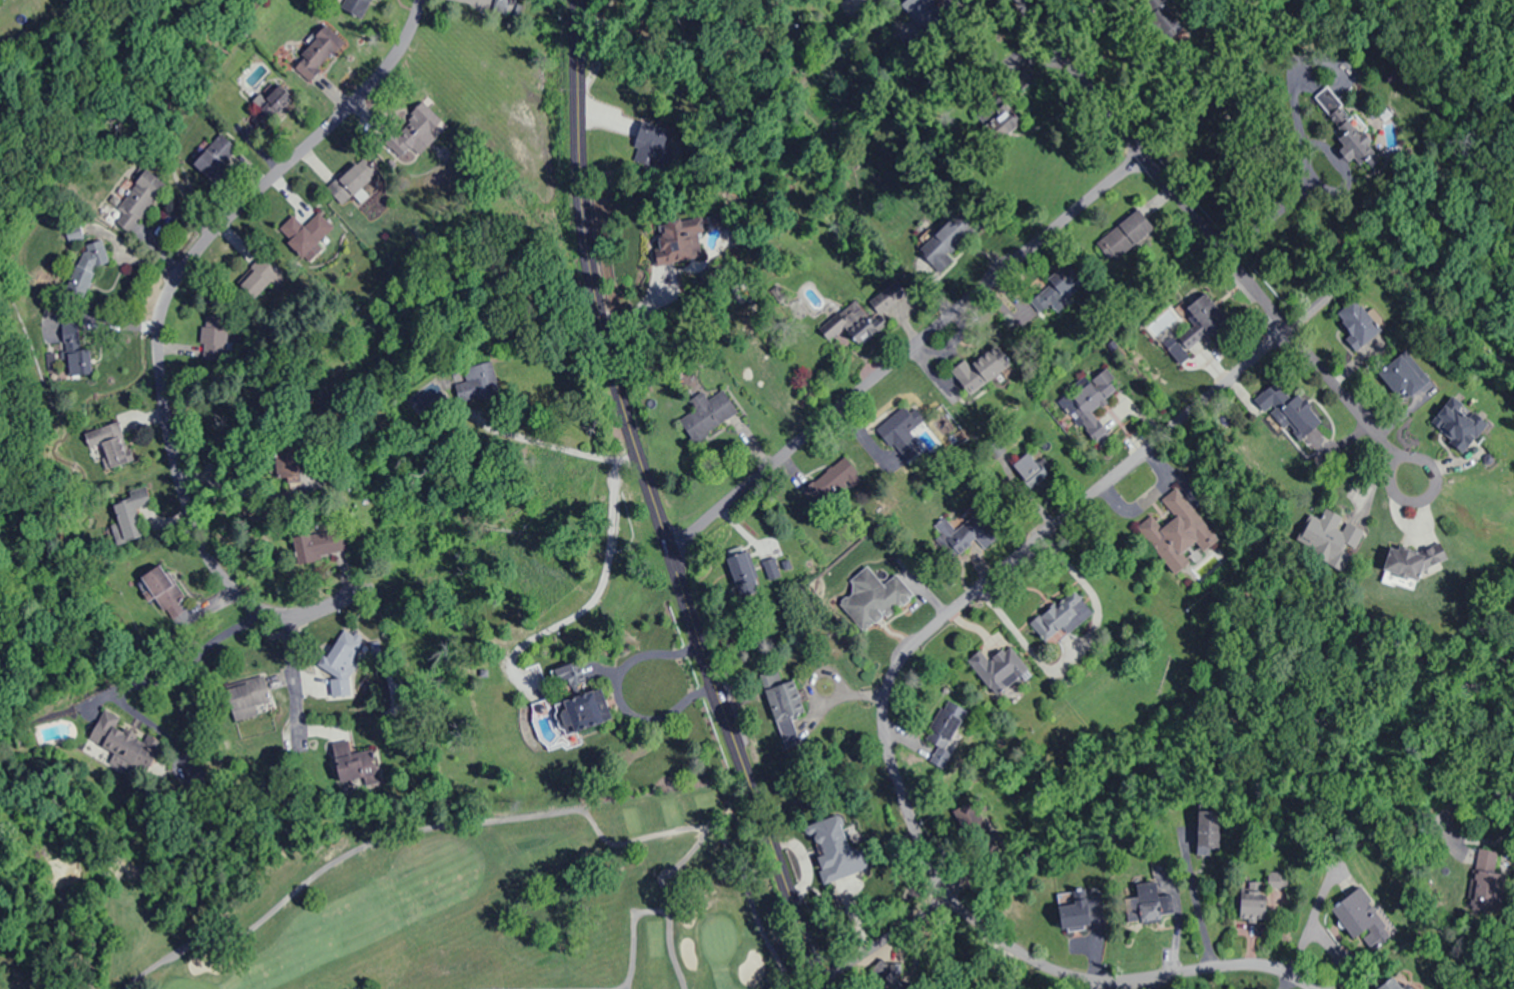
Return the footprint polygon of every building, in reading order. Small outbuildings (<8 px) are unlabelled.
[(335,7),(361,21),(372,0),(339,0),(335,7)] [(481,0),(515,10),(518,0),(481,0)] [(921,30),(943,12),(933,0),(908,0),(901,6),(921,30)] [(1154,18),(1170,32),(1179,23),(1163,8),(1154,18)] [(308,82),(342,47),(322,28),(288,62),(308,82)] [(252,105),(258,111),(249,121),(260,132),(292,97),(274,81),(252,105)] [(398,159),(432,137),(429,132),(436,127),(424,108),(383,136),(398,159)] [(1014,111),(993,111),(993,133),(1014,133),(1014,111)] [(1376,152),(1362,134),(1367,130),(1354,113),(1347,119),(1340,111),(1331,118),(1343,134),(1324,149),(1345,176),(1376,152)] [(630,156),(657,166),(669,131),(643,122),(630,156)] [(216,186),(230,172),(223,164),(230,157),(235,163),(240,158),(235,152),(237,150),(221,134),(192,164),(216,186)] [(338,205),(372,183),(359,163),(325,185),(338,205)] [(128,235),(166,186),(144,169),(107,219),(128,235)] [(1095,243),(1112,266),(1156,234),(1140,211),(1095,243)] [(321,212),(300,228),(297,224),(282,236),(300,258),(335,230),(321,212)] [(979,238),(961,214),(917,247),(935,270),(979,238)] [(699,234),(703,234),(702,218),(658,221),(660,262),(701,261),(699,234)] [(95,274),(75,264),(63,289),(83,299),(95,274)] [(269,284),(253,268),(236,286),(252,301),(269,284)] [(1087,290),(1072,268),(1051,283),(1065,304),(1087,290)] [(868,301),(878,315),(907,295),(897,281),(868,301)] [(1187,351),(1227,320),(1206,293),(1182,312),(1192,325),(1176,337),(1187,351)] [(1360,348),(1381,331),(1354,298),(1333,316),(1360,348)] [(818,326),(831,347),(850,335),(857,345),(877,333),(858,302),(818,326)] [(1014,329),(1034,329),(1034,303),(1014,303),(1014,329)] [(227,361),(227,317),(203,316),(202,360),(227,361)] [(953,374),(969,397),(1011,366),(995,344),(953,374)] [(1426,385),(1402,355),(1378,374),(1403,404),(1426,385)] [(464,368),(471,402),(499,397),(493,363),(464,368)] [(1062,405),(1095,445),(1110,433),(1093,412),(1121,390),(1105,370),(1062,405)] [(694,443),(738,413),(720,386),(676,417),(694,443)] [(1277,416),(1302,441),(1322,421),(1297,396),(1277,416)] [(1488,425),(1453,396),(1429,424),(1465,454),(1488,425)] [(923,421),(918,414),(912,418),(906,410),(879,430),(903,462),(922,449),(909,431),(923,421)] [(98,473),(131,462),(118,421),(86,432),(98,473)] [(289,481),(289,485),(301,485),(300,447),(275,448),(275,482),(289,481)] [(147,484),(111,491),(116,515),(152,507),(147,484)] [(1161,500),(1173,518),(1161,526),(1152,514),(1137,525),(1172,575),(1214,547),(1206,536),(1209,534),(1178,488),(1161,500)] [(1343,571),(1353,549),(1355,550),(1364,529),(1323,511),(1319,520),(1311,516),(1300,541),(1322,550),(1318,560),(1343,571)] [(995,539),(975,515),(955,531),(944,517),(933,526),(958,557),(974,545),(980,551),(995,539)] [(292,538),(298,564),(347,552),(342,530),(303,540),(301,535),(292,538)] [(725,558),(738,592),(780,575),(766,540),(754,545),(760,560),(751,564),(746,550),(725,558)] [(1417,589),(1422,564),(1442,568),(1444,555),(1390,544),(1382,582),(1417,589)] [(164,612),(184,596),(160,564),(139,580),(164,612)] [(913,598),(898,575),(882,585),(869,566),(848,580),(855,591),(840,601),(861,633),(913,598)] [(1031,623),(1048,647),(1092,614),(1075,590),(1031,623)] [(317,659),(333,679),(358,659),(342,639),(317,659)] [(966,662),(998,698),(1029,670),(1007,645),(986,663),(977,652),(966,662)] [(576,662),(552,672),(560,692),(585,682),(576,662)] [(794,680),(782,683),(778,669),(760,673),(773,722),(803,715),(794,680)] [(258,717),(256,706),(270,704),(265,677),(223,686),(231,722),(258,717)] [(553,704),(563,736),(611,721),(601,689),(553,704)] [(86,742),(132,764),(144,739),(117,726),(122,716),(103,707),(86,742)] [(339,782),(376,780),(375,753),(338,755),(339,782)] [(1197,812),(1197,849),(1220,849),(1220,812),(1197,812)] [(1127,924),(1174,919),(1172,895),(1158,897),(1156,882),(1123,885),(1127,924)] [(1267,916),(1267,883),(1247,883),(1247,889),(1240,889),(1240,916),(1267,916)] [(1056,892),(1061,933),(1093,929),(1091,915),(1103,914),(1100,887),(1056,892)] [(1394,932),(1358,887),(1331,909),(1367,953),(1394,932)] [(1376,988),(1405,988),(1394,974),(1375,988),(1376,988)]
